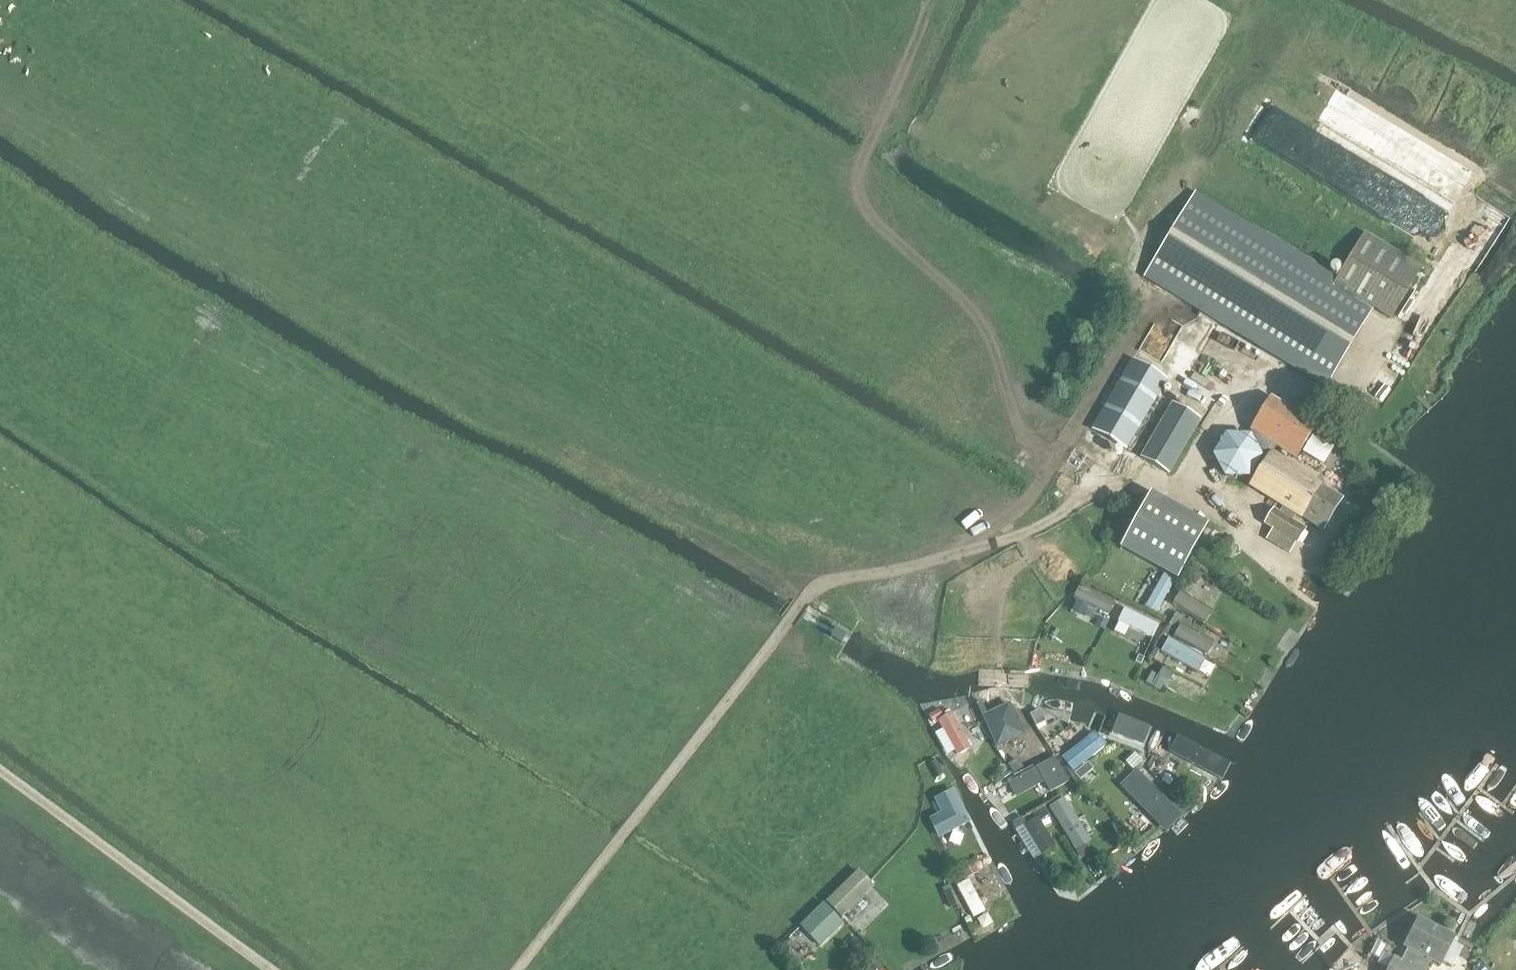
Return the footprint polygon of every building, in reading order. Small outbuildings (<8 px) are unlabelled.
[(1194,191),(1143,277),(1325,387),(1373,309),(1390,320),(1422,268),(1364,232),(1337,277),(1194,191)] [(1168,379),(1132,358),(1090,429),(1126,450),(1168,379)] [(1271,395),(1249,430),(1295,459),(1317,424),(1271,395)] [(1201,419),(1172,401),(1139,457),(1169,474),(1201,419)] [(1212,455),(1223,476),(1249,477),(1263,456),(1250,435),(1225,434),(1212,455)] [(1269,453),(1248,487),(1282,507),(1279,512),(1273,507),(1262,524),(1270,530),(1265,539),(1288,555),(1295,544),(1297,544),(1307,528),(1293,519),(1295,515),(1323,532),(1343,498),(1269,453)] [(1150,493),(1120,549),(1177,580),(1207,523),(1150,493)] [(1159,577),(1144,608),(1155,613),(1170,583),(1159,577)] [(1107,612),(1113,601),(1082,586),(1077,597),(1107,612)] [(1174,604),(1179,607),(1204,620),(1211,609),(1181,593),(1174,604)] [(1152,639),(1159,625),(1125,610),(1119,624),(1152,639)] [(1176,612),(1169,624),(1176,628),(1183,616),(1176,612)] [(1099,616),(1094,625),(1104,629),(1108,621),(1099,616)] [(1180,624),(1173,636),(1206,654),(1213,642),(1180,624)] [(1169,639),(1162,652),(1196,671),(1204,658),(1169,639)] [(1138,655),(1135,661),(1141,664),(1144,657),(1138,655)] [(1197,706),(1206,690),(1163,669),(1154,687),(1161,691),(1162,689),(1197,706)] [(1145,672),(1143,676),(1147,677),(1144,682),(1153,687),(1158,677),(1149,673),(1149,674),(1146,672),(1145,672)] [(982,710),(993,735),(1023,721),(1012,699),(1002,704),(1001,702),(982,710)] [(937,721),(957,756),(971,748),(951,712),(944,717),(939,709),(929,715),(933,723),(937,721)] [(1040,709),(1029,715),(1035,726),(1046,720),(1040,709)] [(1109,730),(1141,743),(1149,725),(1116,712),(1109,730)] [(1231,763),(1177,736),(1167,751),(1222,780),(1231,763)] [(1094,737),(1065,761),(1074,773),(1083,767),(1080,763),(1102,746),(1094,737)] [(1048,745),(1037,751),(1043,761),(1054,755),(1048,745)] [(1135,753),(1127,761),(1135,768),(1142,760),(1135,753)] [(1040,767),(1010,783),(1016,795),(1046,778),(1053,790),(1069,781),(1056,758),(1040,767)] [(1089,762),(1076,772),(1082,779),(1095,768),(1089,762)] [(1166,774),(1163,782),(1171,786),(1174,778),(1166,774)] [(1167,826),(1181,813),(1143,776),(1131,789),(1167,826)] [(951,831),(967,822),(952,792),(936,800),(943,815),(934,819),(932,824),(938,836),(943,837),(950,833),(951,831)] [(1060,798),(1044,807),(1049,815),(1051,818),(1052,817),(1071,846),(1083,838),(1064,810),(1067,808),(1060,798)] [(1044,806),(1033,813),(1036,818),(1038,821),(1049,815),(1044,807),(1044,806)] [(1021,816),(1012,822),(1016,828),(1025,823),(1021,816)] [(1038,821),(1036,818),(1026,825),(1042,852),(1053,845),(1038,821)] [(974,863),(963,869),(968,878),(979,872),(974,863)] [(826,901),(841,917),(874,886),(858,870),(826,901)] [(984,912),(967,880),(956,886),(974,918),(984,912)] [(820,946),(828,937),(843,923),(823,902),(800,925),(820,946)] [(1458,913),(1454,921),(1460,925),(1464,917),(1458,913)] [(969,916),(964,918),(968,925),(973,923),(969,916)] [(1408,948),(1402,961),(1394,957),(1387,969),(1424,969),(1430,959),(1440,964),(1454,938),(1418,919),(1404,946),(1408,948)]
